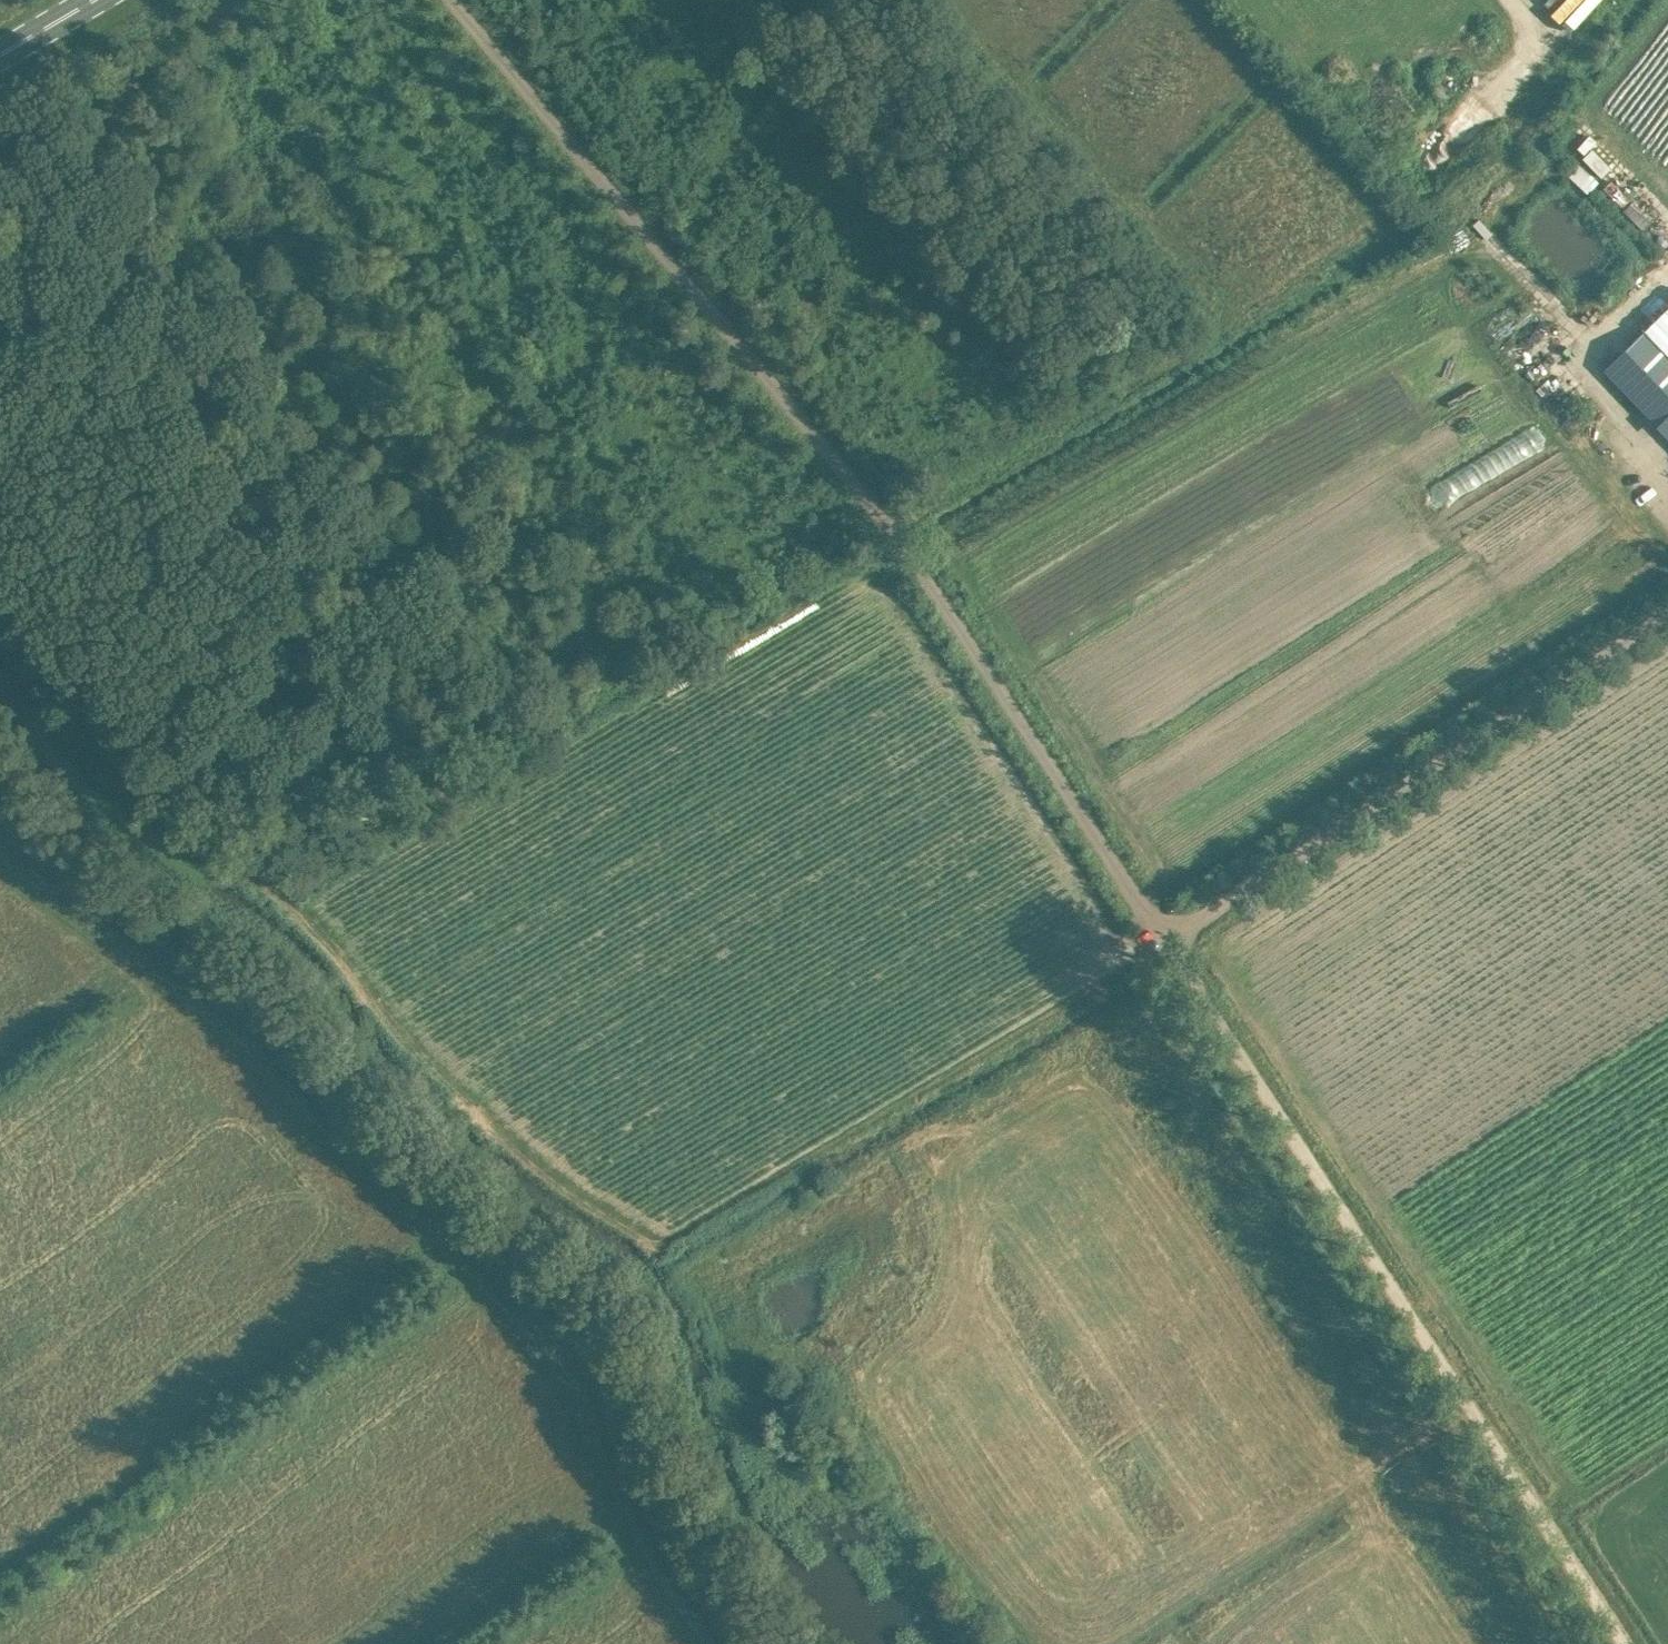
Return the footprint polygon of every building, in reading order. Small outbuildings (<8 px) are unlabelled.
[(1604,369),(1667,435),(1667,323),(1661,315),(1667,308),(1667,307),(1604,369)]
